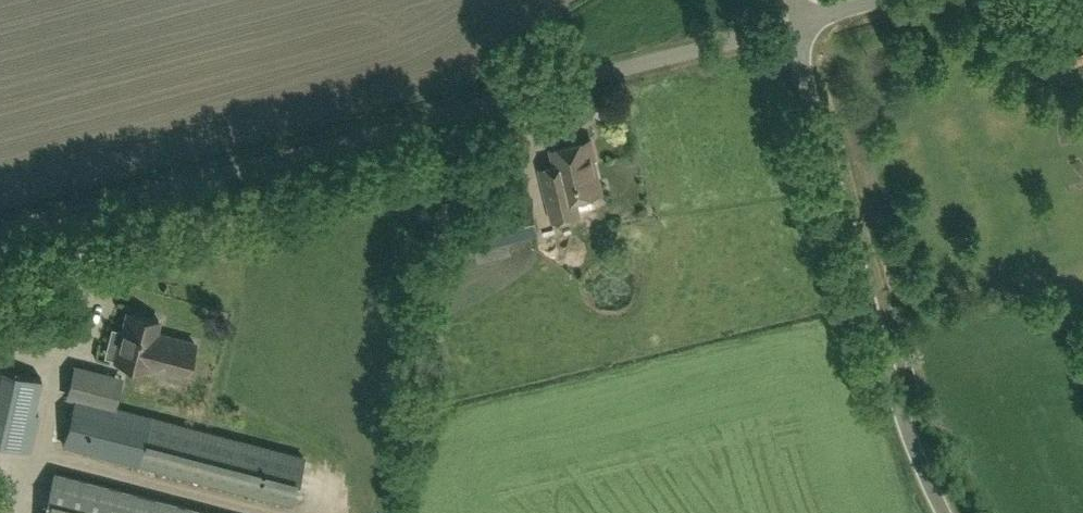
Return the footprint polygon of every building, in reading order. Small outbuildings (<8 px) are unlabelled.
[(584,196),(601,192),(593,160),(596,159),(591,140),(553,149),(557,166),(542,170),(554,221),(588,213),(584,196)] [(476,249),(539,234),(532,204),(469,219),(476,249)] [(122,332),(111,329),(107,347),(117,349),(115,360),(146,368),(158,321),(127,313),(122,332)] [(303,457),(114,408),(121,379),(74,367),(67,397),(74,399),(62,445),(291,504),(303,457)] [(41,379),(0,369),(0,442),(29,448),(38,413),(33,412),(41,379)] [(44,512),(218,512),(55,471),(44,512)]
